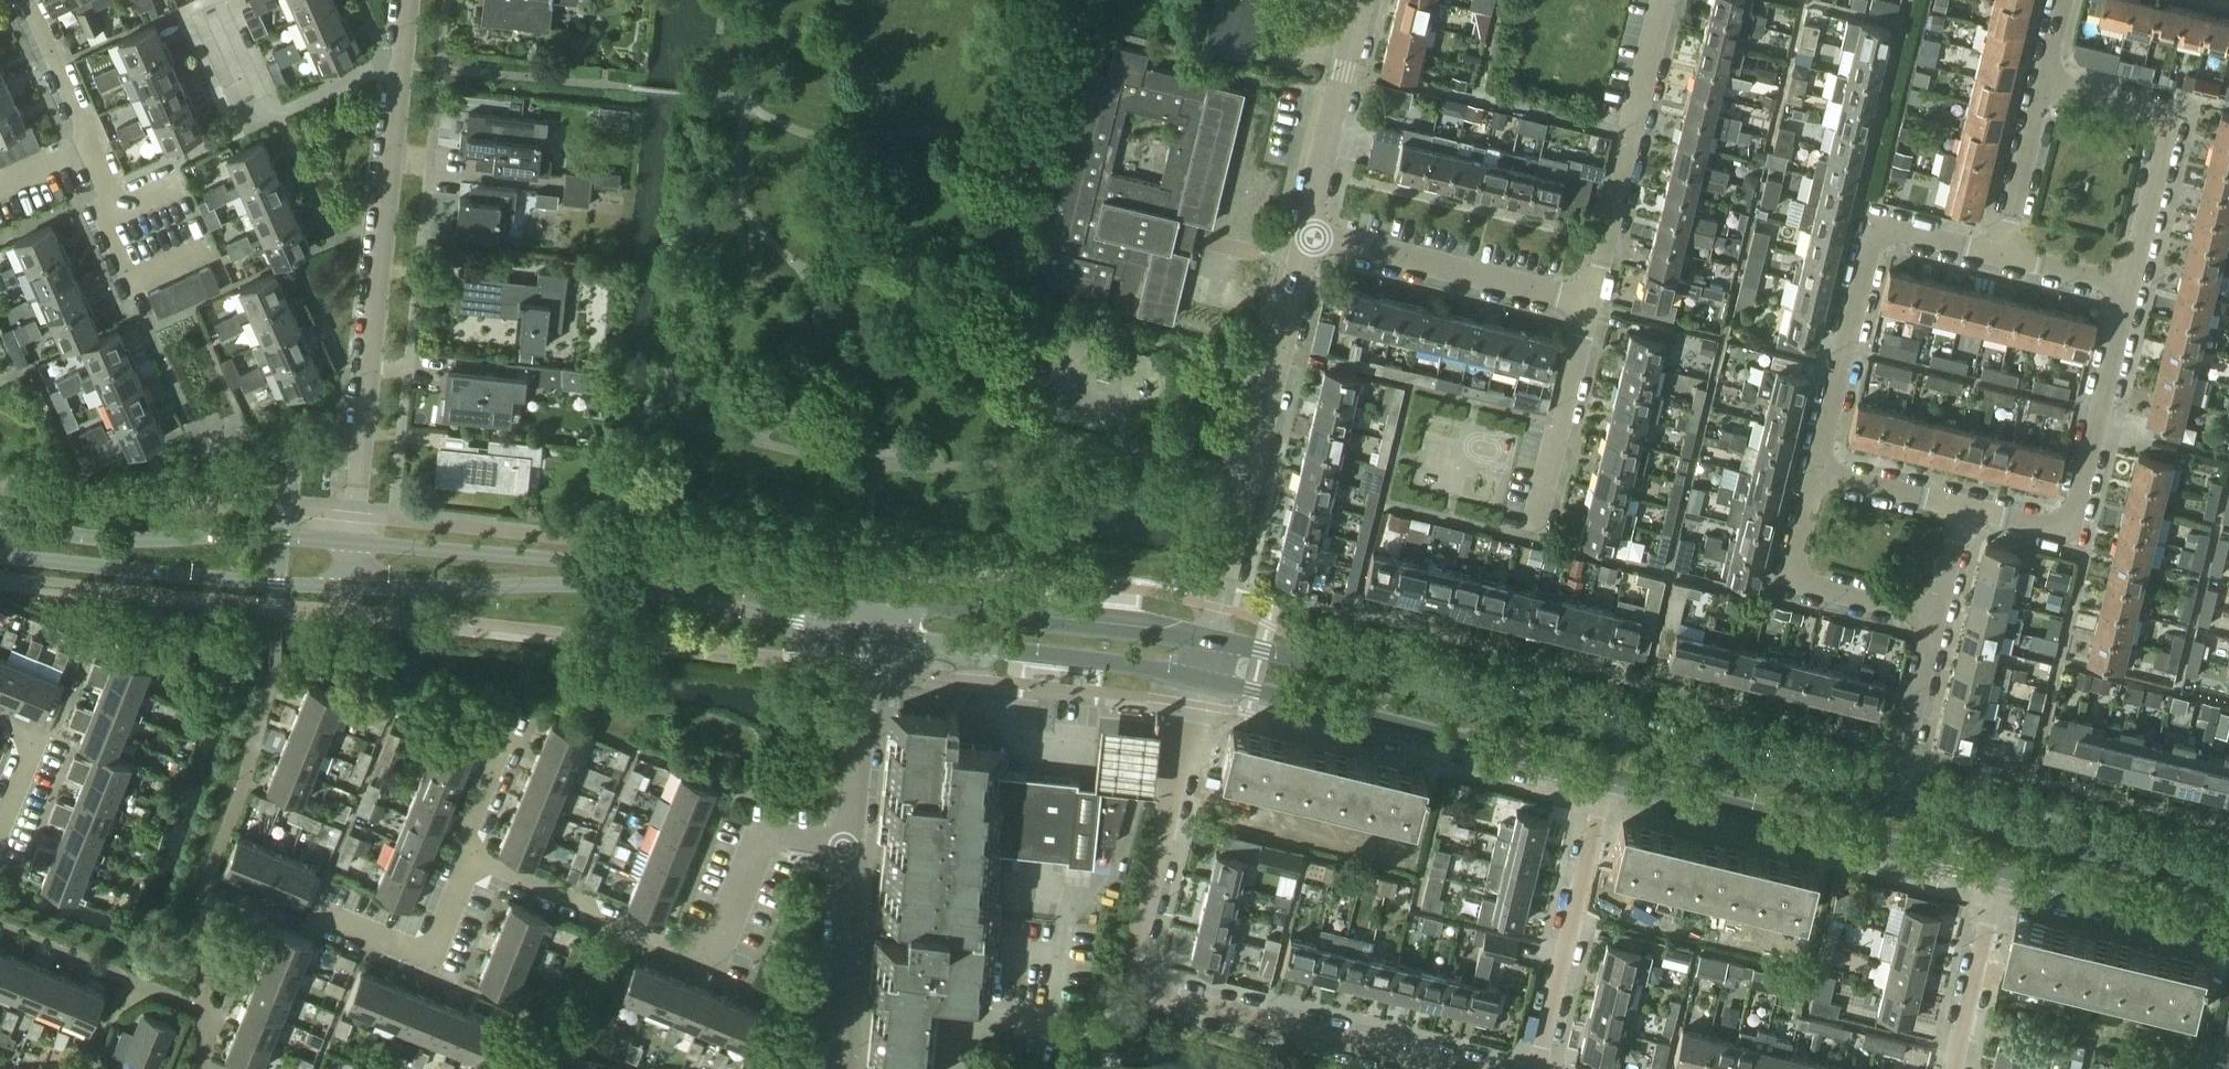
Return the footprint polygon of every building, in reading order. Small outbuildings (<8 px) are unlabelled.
[(80,0),(50,0),(53,9),(70,1),(78,12),(84,9),(80,0)] [(84,9),(78,12),(82,23),(98,16),(93,5),(92,0),(80,0),(84,9)] [(140,11),(156,4),(154,0),(135,0),(140,11)] [(257,14),(267,9),(263,0),(251,0),(257,14)] [(267,9),(279,4),(277,0),(263,0),(267,9)] [(334,0),(291,0),(299,16),(334,0)] [(310,42),(346,26),(334,0),(299,16),(310,42)] [(484,19),(550,27),(553,0),(486,0),(484,19)] [(1145,13),(1155,15),(1158,2),(1151,0),(1148,0),(1145,13)] [(1203,45),(1251,57),(1264,0),(1214,0),(1203,45)] [(1430,0),(1398,0),(1394,18),(1429,26),(1435,1),(1430,0)] [(1709,12),(1739,19),(1739,20),(1750,22),(1764,25),(1767,16),(1753,12),(1749,11),(1752,0),(1712,0),(1709,12)] [(1899,2),(1892,0),(1872,0),(1870,8),(1896,14),(1899,2)] [(2003,0),(1993,0),(1987,23),(2022,31),(2028,6),(2003,0)] [(2127,26),(2133,0),(2105,0),(2101,19),(2127,26)] [(2125,33),(2151,39),(2153,32),(2159,2),(2151,0),(2133,0),(2127,26),(2125,33)] [(2179,38),(2186,8),(2159,2),(2153,32),(2179,38)] [(2204,44),(2211,14),(2186,8),(2179,38),(2204,44)] [(1764,25),(1750,22),(1739,20),(1739,19),(1709,12),(1703,37),(1733,44),(1736,32),(1749,35),(1749,33),(1762,36),(1764,25)] [(2211,14),(2204,44),(2228,50),(2228,19),(2211,14)] [(103,27),(98,16),(82,23),(87,34),(103,27)] [(1115,17),(1110,34),(1119,37),(1123,19),(1115,17)] [(1388,44),(1423,52),(1429,26),(1394,18),(1388,44)] [(1847,18),(1840,45),(1853,48),(1884,56),(1891,29),(1860,21),(1847,18)] [(1804,23),(1801,35),(1817,39),(1820,27),(1804,23)] [(1987,23),(1981,50),(2016,58),(2022,31),(1987,23)] [(131,67),(167,52),(155,25),(119,41),(131,67)] [(358,54),(346,26),(310,42),(322,70),(358,54)] [(1801,35),(1798,48),(1814,52),(1817,39),(1801,35)] [(1703,37),(1697,64),(1738,74),(1740,64),(1745,47),(1733,44),(1703,37)] [(295,40),(283,46),(290,62),(302,56),(295,40)] [(1147,51),(1114,43),(1107,74),(1089,70),(1056,207),(1039,279),(1106,295),(1112,269),(1122,272),(1114,305),(1171,319),(1187,253),(1194,255),(1196,247),(1192,246),(1192,243),(1188,240),(1193,220),(1210,224),(1242,90),(1192,78),(1193,76),(1144,64),(1147,51)] [(1423,52),(1388,44),(1381,69),(1416,78),(1423,52)] [(283,46),(273,50),(280,66),(290,62),(283,46)] [(1884,56),(1853,48),(1847,73),(1847,74),(1878,81),(1884,56)] [(2094,48),(2090,64),(2116,70),(2120,54),(2094,48)] [(2016,58),(1981,50),(1974,75),(2009,84),(2016,58)] [(167,52),(131,67),(119,72),(116,65),(105,70),(112,86),(135,76),(143,94),(178,78),(167,52)] [(2132,74),(2142,77),(2145,64),(2135,61),(2132,74)] [(1697,64),(1690,89),(1720,96),(1724,83),(1749,89),(1752,78),(1738,74),(1697,64)] [(1740,64),(1738,74),(1752,78),(1754,68),(1740,64)] [(2145,64),(2142,77),(2152,79),(2155,66),(2145,64)] [(112,86),(105,70),(94,75),(101,90),(112,86)] [(1837,71),(1831,97),(1841,100),(1872,108),(1875,95),(1878,81),(1847,74),(1847,73),(1837,71)] [(2186,73),(2183,87),(2194,89),(2197,75),(2186,73)] [(1791,74),(1788,87),(1804,91),(1807,78),(1791,74)] [(2009,84),(1974,75),(1968,101),(2003,109),(2009,84)] [(2197,75),(2194,89),(2204,92),(2205,92),(2217,95),(2221,81),(2197,75)] [(4,76),(0,78),(0,107),(15,101),(4,76)] [(155,120),(190,104),(178,78),(143,94),(155,120)] [(1788,87),(1785,99),(1801,103),(1804,91),(1788,87)] [(1690,89),(1684,115),(1739,129),(1742,119),(1716,112),(1720,96),(1690,89)] [(1835,125),(1865,133),(1872,108),(1841,100),(1835,125)] [(15,101),(0,107),(0,139),(27,127),(15,101)] [(2003,109),(1968,101),(1962,127),(1997,135),(2003,109)] [(202,131),(190,104),(155,120),(167,147),(202,131)] [(2228,139),(2228,112),(2223,110),(2217,136),(2228,139)] [(548,121),(469,112),(467,133),(462,133),(460,149),(478,151),(476,166),(550,174),(552,157),(545,157),(548,121)] [(1684,115),(1678,141),(1707,148),(1711,133),(1737,140),(1739,129),(1684,115)] [(140,118),(129,123),(135,139),(146,134),(140,118)] [(129,123),(118,127),(124,143),(135,139),(129,123)] [(1376,124),(1373,138),(1401,144),(1398,157),(1394,171),(1394,174),(1420,180),(1429,145),(1432,133),(1404,126),(1403,131),(1376,124)] [(1828,151),(1859,159),(1865,133),(1835,125),(1828,151)] [(20,131),(30,152),(41,147),(32,126),(20,131)] [(1776,138),(1792,142),(1795,130),(1779,126),(1776,138)] [(1997,135),(1962,127),(1956,152),(1991,160),(1997,135)] [(20,131),(9,136),(19,157),(30,152),(20,131)] [(1447,186),(1456,152),(1459,139),(1432,133),(1429,145),(1420,180),(1447,186)] [(0,140),(0,144),(8,162),(19,157),(9,136),(0,140)] [(2217,136),(2211,162),(2228,166),(2228,139),(2217,136)] [(1370,151),(1398,157),(1401,144),(1373,138),(1370,151)] [(1776,138),(1773,151),(1789,155),(1792,142),(1776,138)] [(228,157),(240,184),(276,168),(264,141),(228,157)] [(1678,141),(1671,167),(1727,180),(1729,171),(1715,167),(1715,166),(1704,163),(1707,148),(1678,141)] [(1456,152),(1447,186),(1474,193),(1482,158),(1486,145),(1473,142),(1469,155),(1456,152)] [(1483,158),(1474,193),(1501,199),(1512,152),(1499,149),(1497,161),(1483,158)] [(1984,187),(1991,160),(1956,152),(1956,153),(1943,150),(1936,175),(1949,178),(1984,187)] [(1394,171),(1398,157),(1370,151),(1367,165),(1394,171)] [(1817,157),(1813,175),(1853,184),(1859,159),(1828,151),(1827,159),(1817,157)] [(1512,152),(1501,199),(1526,205),(1537,158),(1512,152)] [(1537,158),(1526,205),(1555,212),(1556,209),(1559,196),(1562,182),(1590,188),(1593,176),(1599,177),(1601,165),(1584,161),(1581,173),(1565,169),(1568,160),(1538,153),(1537,158)] [(2211,162),(2204,187),(2228,193),(2228,166),(2211,162)] [(1671,167),(1665,193),(1695,200),(1699,185),(1725,192),(1727,180),(1671,167)] [(224,181),(214,186),(221,203),(244,192),(252,210),(287,194),(276,168),(240,184),(228,189),(224,181)] [(566,172),(565,185),(591,188),(592,174),(566,172)] [(1813,175),(1807,200),(1816,202),(1816,203),(1847,211),(1853,184),(1813,175)] [(1766,181),(1763,190),(1779,194),(1783,181),(1767,177),(1766,181)] [(1978,213),(1984,187),(1949,178),(1943,204),(1978,213)] [(1562,182),(1559,196),(1586,203),(1590,188),(1562,182)] [(517,189),(480,185),(479,199),(460,197),(456,231),(498,235),(499,217),(514,219),(517,189)] [(565,185),(563,202),(590,204),(591,188),(565,185)] [(214,186),(203,191),(210,208),(221,203),(214,186)] [(2204,187),(2198,213),(2228,221),(2228,193),(2204,187)] [(1763,190),(1760,202),(1776,206),(1779,194),(1763,190)] [(1665,193),(1659,218),(1714,231),(1716,223),(1717,218),(1692,212),(1695,201),(1695,200),(1665,193)] [(263,236),(299,220),(287,194),(252,210),(263,236)] [(1586,203),(1559,196),(1556,209),(1583,216),(1586,203)] [(1804,199),(1798,225),(1810,228),(1810,229),(1840,237),(1847,211),(1816,203),(1816,202),(1807,200),(1804,199)] [(2228,245),(2228,221),(2198,213),(2192,239),(2228,248),(2228,245)] [(1659,218),(1653,244),(1682,251),(1685,239),(1711,245),(1714,231),(1659,218)] [(248,233),(237,238),(244,254),(253,250),(255,254),(268,248),(275,263),(311,247),(299,220),(263,236),(251,241),(248,233)] [(28,268),(64,252),(52,225),(16,241),(28,268)] [(1754,229),(1751,241),(1768,245),(1770,232),(1754,229)] [(1804,254),(1835,261),(1840,237),(1810,229),(1804,254)] [(244,254),(237,238),(226,243),(233,259),(244,254)] [(2222,273),(2228,248),(2192,239),(2186,264),(2222,273)] [(1751,241),(1748,255),(1764,259),(1768,245),(1751,241)] [(1653,244),(1646,270),(1676,277),(1682,251),(1653,244)] [(75,277),(64,252),(28,268),(39,293),(75,277)] [(1796,265),(1792,279),(1797,280),(1798,280),(1828,287),(1835,261),(1804,254),(1802,263),(1800,262),(1796,265)] [(2216,299),(2222,273),(2186,264),(2179,290),(2216,299)] [(13,265),(2,270),(9,286),(20,281),(13,265)] [(210,266),(198,271),(209,295),(221,290),(210,266)] [(0,271),(0,290),(9,286),(2,270),(0,271)] [(1646,270),(1640,296),(1651,299),(1647,313),(1673,319),(1677,305),(1670,303),(1674,287),(1685,290),(1685,291),(1699,294),(1701,283),(1688,280),(1676,277),(1646,270)] [(1907,311),(1916,276),(1889,270),(1881,305),(1907,311)] [(186,276),(196,301),(209,295),(198,271),(186,276)] [(568,273),(539,271),(538,282),(459,273),(455,309),(518,315),(516,342),(520,343),(520,344),(545,347),(547,328),(562,329),(568,273)] [(241,321),(253,315),(288,299),(276,272),(240,288),(249,307),(237,313),(241,321)] [(173,282),(184,306),(196,301),(186,276),(173,282)] [(1941,282),(1916,276),(1907,311),(1933,318),(1941,282)] [(51,320),(87,304),(75,277),(39,293),(51,320)] [(1742,280),(1739,292),(1755,296),(1758,284),(1742,280)] [(1791,306),(1822,313),(1828,287),(1798,280),(1797,280),(1791,306)] [(161,287),(172,311),(184,306),(173,282),(161,287)] [(1967,289),(1941,282),(1933,318),(1958,324),(1967,289)] [(172,311),(161,287),(149,293),(159,317),(172,311)] [(1339,323),(1365,329),(1374,295),(1347,288),(1339,323)] [(1992,295),(1967,289),(1958,324),(1984,330),(1992,295)] [(2210,325),(2216,299),(2179,290),(2173,316),(2210,325)] [(1739,292),(1735,306),(1752,310),(1755,296),(1739,292)] [(1365,329),(1391,335),(1399,301),(1374,295),(1365,329)] [(2018,301),(1992,295),(1984,330),(2009,336),(2018,301)] [(264,341),(300,326),(288,299),(253,315),(264,341)] [(1391,335),(1417,342),(1425,307),(1399,301),(1391,335)] [(2043,307),(2018,301),(2009,336),(2035,342),(2043,307)] [(87,304),(51,320),(63,347),(99,331),(87,304)] [(1822,313),(1791,306),(1785,331),(1779,330),(1776,344),(1804,351),(1807,337),(1816,339),(1822,313)] [(1417,342),(1442,348),(1450,313),(1425,307),(1417,342)] [(2069,313),(2043,307),(2035,342),(2060,349),(2069,313)] [(237,313),(226,317),(233,333),(244,328),(241,321),(237,313)] [(1442,348),(1468,354),(1477,320),(1450,313),(1442,348)] [(2069,313),(2060,349),(2086,355),(2095,320),(2069,313)] [(2203,350),(2210,325),(2173,316),(2167,342),(2203,350)] [(233,333),(226,317),(215,322),(222,338),(233,333)] [(36,318),(25,323),(32,338),(43,334),(36,318)] [(1468,354),(1493,360),(1502,326),(1477,320),(1468,354)] [(1631,332),(1624,359),(1660,367),(1666,342),(1671,343),(1674,329),(1645,322),(1641,335),(1631,332)] [(25,323),(15,327),(22,343),(32,338),(25,323)] [(271,356),(259,362),(260,366),(264,373),(276,368),(311,352),(300,326),(264,341),(271,356)] [(1494,361),(1492,368),(1518,375),(1520,367),(1528,332),(1502,326),(1494,360),(1494,361)] [(83,346),(95,373),(130,357),(118,330),(83,346)] [(1555,338),(1528,332),(1520,367),(1546,373),(1555,338)] [(1896,356),(1899,345),(1881,341),(1879,352),(1896,356)] [(1352,342),(1348,359),(1358,361),(1359,357),(1362,345),(1352,342)] [(2197,376),(2203,350),(2167,342),(2161,367),(2197,376)] [(1899,345),(1896,356),(1914,360),(1916,349),(1899,345)] [(323,378),(311,352),(276,368),(288,394),(323,378)] [(1769,395),(1800,402),(1807,376),(1798,374),(1802,360),(1773,353),(1770,368),(1764,366),(1759,383),(1760,383),(1758,392),(1769,395)] [(1932,353),(1930,364),(1947,368),(1950,357),(1932,353)] [(1318,394),(1354,403),(1361,375),(1355,373),(1356,367),(1358,361),(1348,359),(1330,354),(1327,368),(1325,368),(1318,394)] [(95,373),(82,378),(86,386),(87,389),(100,384),(106,399),(142,383),(130,357),(95,373)] [(1950,357),(1947,368),(1965,373),(1968,361),(1950,357)] [(1367,359),(1365,369),(1381,373),(1384,363),(1367,359)] [(1660,367),(1624,359),(1618,384),(1653,393),(1660,367)] [(1892,375),(1894,364),(1877,360),(1874,371),(1892,375)] [(562,367),(520,362),(512,361),(511,374),(449,368),(444,413),(511,420),(514,392),(524,393),(525,385),(563,383),(562,367)] [(1384,363),(1381,373),(1399,378),(1402,367),(1384,363)] [(1912,369),(1894,364),(1892,375),(1909,379),(1912,369)] [(260,366),(249,370),(256,386),(267,381),(264,373),(260,366)] [(1983,366),(1981,376),(1998,381),(2001,370),(1983,366)] [(2191,402),(2197,376),(2161,367),(2154,393),(2191,402)] [(249,370),(239,375),(245,390),(256,386),(249,370)] [(2001,370),(1998,381),(2016,385),(2018,374),(2001,370)] [(79,371),(68,375),(75,391),(86,386),(82,378),(79,371)] [(1419,372),(1416,382),(1433,386),(1435,376),(1419,372)] [(1928,373),(1925,383),(1943,388),(1945,377),(1928,373)] [(68,375),(57,380),(65,396),(75,391),(68,375)] [(1435,376),(1433,386),(1451,390),(1453,380),(1435,376)] [(1945,377),(1943,388),(1960,392),(1963,381),(1945,377)] [(2050,393),(2052,382),(2035,378),(2032,389),(2050,393)] [(1745,379),(1742,389),(1758,392),(1760,383),(1759,383),(1745,379)] [(2070,386),(2052,382),(2050,393),(2068,397),(2070,386)] [(106,399),(118,425),(153,409),(142,383),(106,399)] [(1470,384),(1468,394),(1484,398),(1487,388),(1470,384)] [(1618,384),(1612,409),(1647,418),(1656,421),(1663,395),(1653,393),(1618,384)] [(1394,385),(1390,402),(1400,405),(1404,387),(1394,385)] [(1979,385),(1976,397),(1994,401),(1997,389),(1979,385)] [(1692,402),(1702,405),(1706,388),(1696,386),(1692,402)] [(1487,388),(1484,398),(1502,402),(1505,392),(1487,388)] [(1742,389),(1741,396),(1756,400),(1758,392),(1742,389)] [(1997,389),(1994,401),(2012,405),(2014,394),(1997,389)] [(1513,395),(1511,404),(1537,410),(1541,396),(1514,390),(1513,395)] [(2191,402),(2154,393),(2148,418),(2158,420),(2154,433),(2181,440),(2184,428),(2185,428),(2191,402)] [(1354,403),(1318,394),(1312,420),(1348,428),(1354,403)] [(1800,402),(1769,395),(1763,419),(1794,426),(1800,402)] [(2045,413),(2048,402),(2030,397),(2027,408),(2045,413)] [(1689,418),(1688,420),(1698,422),(1702,405),(1692,402),(1689,418)] [(1849,437),(1875,444),(1884,409),(1857,402),(1849,437)] [(2048,402),(2045,413),(2063,417),(2065,406),(2048,402)] [(165,436),(153,409),(118,425),(130,452),(165,436)] [(1647,418),(1612,409),(1605,435),(1641,444),(1647,418)] [(1909,415),(1884,409),(1875,444),(1901,450),(1909,415)] [(1935,421),(1909,415),(1901,450),(1926,456),(1935,421)] [(1386,420),(1382,437),(1392,439),(1396,422),(1386,419),(1386,420)] [(1794,426),(1763,419),(1757,445),(1788,452),(1794,426)] [(1348,428),(1312,420),(1306,445),(1342,454),(1348,428)] [(1960,427),(1935,421),(1926,456),(1952,462),(1960,427)] [(103,423),(92,428),(99,443),(110,438),(103,423)] [(1986,433),(1960,427),(1952,462),(1977,469),(1986,433)] [(92,428),(81,433),(88,448),(99,443),(92,428)] [(1732,431),(1730,439),(1746,442),(1748,434),(1732,431)] [(1977,469),(2003,475),(2011,439),(1986,433),(1977,469)] [(1605,435),(1599,461),(1634,470),(1643,472),(1649,446),(1641,444),(1605,435)] [(543,442),(489,436),(488,450),(441,445),(437,481),(474,485),(474,481),(516,486),(519,460),(540,463),(543,442)] [(1378,451),(1378,454),(1388,456),(1392,439),(1382,437),(1378,451)] [(1684,437),(1680,453),(1690,456),(1694,439),(1684,437)] [(1730,439),(1728,448),(1743,451),(1746,442),(1730,439)] [(2003,475),(2028,481),(2037,446),(2011,439),(2003,475)] [(2140,453),(2133,478),(2170,487),(2176,461),(2179,448),(2152,442),(2149,455),(2140,453)] [(1342,454),(1306,445),(1300,471),(1335,480),(1342,454)] [(1757,445),(1751,471),(1782,478),(1788,452),(1757,445)] [(2063,452),(2037,446),(2028,481),(2054,487),(2063,452)] [(1680,453),(1676,471),(1685,473),(1690,456),(1680,453)] [(1592,488),(1628,497),(1634,470),(1599,461),(1592,488)] [(1735,486),(1733,494),(1775,504),(1782,478),(1751,471),(1739,469),(1735,486)] [(1335,480),(1300,471),(1294,497),(1329,506),(1335,480)] [(1374,471),(1369,488),(1374,489),(1379,490),(1383,473),(1374,471)] [(2170,487),(2133,478),(2127,504),(2164,513),(2170,487)] [(2213,480),(2209,498),(2219,500),(2223,482),(2213,480)] [(1720,483),(1718,490),(1733,494),(1735,486),(1720,483)] [(1369,488),(1365,505),(1375,507),(1379,490),(1374,489),(1369,488)] [(1628,497),(1592,488),(1586,513),(1634,524),(1637,513),(1625,510),(1628,497)] [(1672,488),(1667,506),(1677,509),(1681,490),(1672,488)] [(1718,490),(1716,500),(1730,503),(1731,503),(1733,494),(1718,490)] [(1730,503),(1726,521),(1738,524),(1769,531),(1775,504),(1733,494),(1731,503),(1730,503)] [(1294,497),(1287,523),(1323,532),(1329,506),(1294,497)] [(2209,498),(2205,515),(2215,517),(2219,500),(2209,498)] [(2164,513),(2127,504),(2121,530),(2157,538),(2164,513)] [(1667,506),(1663,522),(1673,525),(1677,509),(1667,506)] [(1634,524),(1586,513),(1580,539),(1615,548),(1619,534),(1631,537),(1634,524)] [(1361,522),(1357,540),(1366,542),(1367,543),(1371,525),(1361,522)] [(1287,523),(1281,548),(1317,557),(1316,559),(1331,562),(1334,563),(1337,549),(1320,545),(1323,532),(1287,523)] [(1727,548),(1727,549),(1763,557),(1769,531),(1738,524),(1735,538),(1730,537),(1727,548)] [(2157,538),(2121,530),(2115,555),(2151,564),(2157,538)] [(2201,531),(2196,549),(2206,551),(2210,534),(2201,531)] [(1707,533),(1705,543),(1720,547),(1720,546),(1722,537),(1707,533)] [(2215,553),(2226,556),(2228,544),(2228,537),(2220,535),(2215,553)] [(1648,550),(1645,561),(1663,565),(1669,542),(1659,539),(1656,552),(1648,550)] [(1357,540),(1353,557),(1363,559),(1367,543),(1366,542),(1357,540)] [(1705,543),(1703,554),(1725,559),(1721,574),(1725,575),(1756,583),(1763,557),(1727,549),(1727,548),(1720,546),(1720,547),(1705,543)] [(1986,546),(1981,568),(2034,581),(2036,572),(2026,570),(2026,574),(2017,572),(2022,554),(1986,546)] [(1281,548),(1275,575),(1310,583),(1314,568),(1322,571),(1326,571),(1329,572),(1331,562),(1316,559),(1317,557),(1281,548)] [(2196,549),(2192,566),(2202,568),(2206,551),(2196,549)] [(1364,588),(1391,594),(1400,558),(1373,552),(1364,588)] [(2215,553),(2211,570),(2222,573),(2226,556),(2215,553)] [(2151,564),(2115,555),(2108,581),(2145,590),(2151,564)] [(1427,565),(1400,558),(1391,594),(1418,601),(1427,565)] [(1454,571),(1427,565),(1418,601),(1445,607),(1454,571)] [(1981,568),(1975,592),(2011,600),(2014,586),(2022,588),(2021,591),(2031,594),(2034,581),(1981,568)] [(1481,578),(1454,571),(1445,607),(1472,614),(1481,578)] [(1635,581),(1649,584),(1651,575),(1638,572),(1635,581)] [(1334,590),(1331,603),(1342,606),(1343,606),(1353,600),(1358,576),(1349,574),(1344,592),(1334,590)] [(1649,584),(1663,587),(1665,579),(1651,575),(1649,584)] [(1507,584),(1481,578),(1472,614),(1498,620),(1507,584)] [(1671,590),(1686,594),(1686,593),(1688,585),(1673,581),(1671,590)] [(2145,590),(2108,581),(2102,607),(2139,616),(2145,590)] [(2188,582),(2184,600),(2194,602),(2198,585),(2188,582)] [(1534,591),(1525,627),(1552,633),(1560,597),(1562,590),(1536,583),(1534,591)] [(1534,591),(1507,584),(1498,620),(1525,627),(1534,591)] [(1649,584),(1647,591),(1661,595),(1663,587),(1649,584)] [(1688,585),(1686,593),(1700,596),(1702,588),(1690,585),(1688,585)] [(2207,587),(2203,604),(2214,607),(2218,589),(2207,587)] [(1684,602),(1686,594),(1671,590),(1669,599),(1684,602)] [(1661,595),(1647,591),(1645,599),(1659,603),(1661,595)] [(1975,592),(1969,616),(2022,629),(2024,619),(2015,617),(2014,621),(2006,619),(2011,600),(1975,592)] [(1587,604),(1560,597),(1552,633),(1579,640),(1587,604)] [(1659,603),(1645,599),(1643,607),(1657,610),(1659,603)] [(1667,608),(1682,611),(1684,602),(1669,599),(1667,608)] [(2184,600),(2180,617),(2190,620),(2194,602),(2184,600)] [(1579,640),(1605,646),(1614,610),(1587,604),(1579,640)] [(2203,604),(2199,622),(2210,624),(2214,607),(2203,604)] [(1643,607),(1641,615),(1656,618),(1657,610),(1643,607)] [(2139,616),(2102,607),(2096,632),(2132,641),(2139,616)] [(1680,620),(1682,611),(1667,608),(1665,616),(1680,620)] [(1633,653),(1635,647),(1637,638),(1639,631),(1641,623),(1642,617),(1641,617),(1614,610),(1605,646),(1633,653)] [(1656,618),(1641,615),(1641,617),(1642,617),(1641,623),(1654,626),(1656,618)] [(1663,625),(1678,629),(1680,620),(1665,616),(1663,625)] [(1969,616),(1964,639),(1999,648),(2003,633),(2011,635),(2010,639),(2019,641),(2022,629),(1969,616)] [(1654,626),(1641,623),(1639,631),(1652,634),(1654,626)] [(1677,631),(1678,629),(1663,625),(1661,634),(1674,637),(1676,631),(1677,631)] [(7,627),(1,642),(12,647),(19,631),(7,627)] [(1652,634),(1639,631),(1637,638),(1650,642),(1652,634)] [(1694,668),(1702,638),(1677,631),(1676,631),(1674,637),(1672,646),(1659,643),(1656,652),(1670,655),(1668,662),(1694,668)] [(2126,667),(2132,641),(2096,632),(2090,658),(2126,667)] [(2175,633),(2171,651),(2182,653),(2186,636),(2175,633)] [(1661,634),(1659,643),(1672,646),(1674,637),(1661,634)] [(33,638),(27,654),(38,658),(44,642),(33,638)] [(1650,642),(1637,638),(1635,647),(1648,650),(1650,642)] [(1728,644),(1702,638),(1694,668),(1720,675),(1728,644)] [(2195,638),(2191,655),(2202,658),(2206,640),(2195,638)] [(1964,639),(1958,663),(2010,676),(2012,667),(2003,665),(2003,668),(1995,666),(1999,648),(1964,639)] [(91,670),(143,691),(151,672),(159,675),(167,653),(134,640),(127,657),(117,653),(111,667),(95,660),(91,670)] [(1754,650),(1728,644),(1720,675),(1746,681),(1754,650)] [(1754,650),(1746,681),(1772,687),(1780,657),(1782,649),(1769,646),(1766,648),(1765,653),(1754,650)] [(53,663),(64,667),(70,652),(60,648),(53,663)] [(2171,651),(2166,667),(2177,671),(2182,653),(2171,651)] [(2191,655),(2187,673),(2197,675),(2202,658),(2191,655)] [(1798,694),(1806,663),(1780,657),(1772,687),(1798,694)] [(18,704),(32,669),(7,659),(0,675),(0,696),(18,704)] [(1832,669),(1806,663),(1798,694),(1824,700),(1832,669)] [(1858,675),(1850,706),(1877,713),(1885,682),(1870,678),(1873,665),(1861,663),(1858,675)] [(1958,663),(1952,686),(1988,695),(1991,680),(1999,682),(1998,686),(2007,688),(2010,676),(1958,663)] [(59,680),(32,669),(18,704),(44,714),(59,680)] [(1824,700),(1850,706),(1858,675),(1832,669),(1824,700)] [(99,698),(134,713),(143,691),(91,670),(87,679),(104,686),(99,698)] [(2128,683),(2125,697),(2142,701),(2145,687),(2128,683)] [(299,711),(333,725),(344,699),(310,685),(299,711)] [(1952,686),(1946,711),(1999,724),(2001,714),(1992,711),(1991,715),(1983,713),(1988,695),(1952,686)] [(77,704),(73,714),(125,735),(133,716),(137,717),(139,711),(135,710),(134,713),(99,698),(93,711),(77,704)] [(323,751),(333,725),(299,711),(289,737),(323,751)] [(867,1064),(873,1065),(893,1067),(912,1068),(930,1068),(937,995),(986,1000),(990,960),(992,937),(994,915),(1001,850),(1068,857),(1067,861),(1093,863),(1095,842),(1114,844),(1127,796),(1127,794),(1100,791),(1100,786),(1077,784),(1077,779),(1003,772),(999,771),(999,764),(1004,765),(1007,765),(1009,747),(992,746),(956,742),(958,718),(958,717),(958,716),(958,715),(957,714),(956,713),(955,712),(954,712),(953,712),(952,711),(951,712),(950,712),(949,712),(948,713),(947,714),(946,715),(946,716),(946,717),(945,719),(898,714),(897,728),(896,737),(893,736),(883,838),(885,839),(877,914),(888,915),(885,938),(875,937),(870,989),(875,990),(867,1064)] [(1946,711),(1940,736),(1957,740),(1953,754),(1972,759),(1979,731),(1996,735),(1999,724),(1946,711)] [(377,712),(371,727),(381,732),(387,717),(377,712)] [(73,714),(69,723),(86,730),(80,744),(97,750),(116,757),(124,760),(125,757),(118,754),(125,735),(73,714)] [(2072,759),(2082,717),(2071,714),(2069,722),(2054,719),(2046,753),(2072,759)] [(2072,759),(2098,765),(2106,732),(2093,728),(2095,720),(2082,717),(2072,759)] [(2106,732),(2098,765),(2123,771),(2133,729),(2135,729),(2137,720),(2127,718),(2125,727),(2109,723),(2107,732),(2106,732)] [(1163,725),(1099,719),(1096,748),(1095,762),(1079,761),(1077,779),(1077,784),(1100,786),(1100,791),(1127,794),(1127,795),(1154,798),(1160,754),(1163,725)] [(542,747),(576,761),(587,735),(552,721),(542,747)] [(1286,789),(1297,744),(1233,728),(1222,774),(1286,789)] [(2123,771),(2149,778),(2158,744),(2144,741),(2146,732),(2133,729),(2123,771)] [(391,732),(385,746),(395,750),(401,736),(391,732)] [(313,776),(323,751),(289,737),(278,762),(313,776)] [(439,737),(428,764),(462,778),(473,751),(439,737)] [(2149,778),(2176,784),(2186,742),(2175,739),(2173,748),(2158,744),(2149,778)] [(2176,784),(2202,790),(2210,757),(2197,753),(2199,745),(2186,742),(2176,784)] [(1350,805),(1361,760),(1297,744),(1286,789),(1350,805)] [(385,746),(379,761),(389,765),(395,750),(385,746)] [(531,773),(566,787),(576,761),(542,747),(531,773)] [(620,748),(614,763),(623,767),(630,752),(620,748)] [(362,749),(356,764),(366,768),(373,753),(362,749)] [(75,756),(71,765),(123,786),(131,767),(139,771),(141,767),(116,757),(97,750),(92,762),(75,756)] [(2227,797),(2228,790),(2228,752),(2226,752),(2224,760),(2210,757),(2202,790),(2227,797)] [(1361,760),(1350,805),(1415,821),(1423,787),(1426,788),(1427,782),(1424,781),(1426,775),(1361,760)] [(313,776),(278,762),(268,788),(302,802),(313,776)] [(356,764),(351,778),(361,782),(366,768),(356,764)] [(462,778),(428,764),(418,789),(452,803),(462,778)] [(114,809),(116,805),(123,786),(71,765),(67,775),(84,782),(79,794),(114,809)] [(634,768),(628,783),(638,787),(644,772),(634,768)] [(521,798),(555,812),(566,787),(531,773),(521,798)] [(681,773),(671,800),(705,814),(716,787),(681,773)] [(371,782),(364,797),(375,801),(381,786),(371,782)] [(628,783),(621,797),(632,801),(638,787),(628,783)] [(605,785),(598,800),(608,804),(614,789),(605,785)] [(452,803),(418,789),(407,814),(442,828),(452,803)] [(117,813),(120,807),(116,805),(114,809),(79,794),(74,807),(57,800),(53,810),(105,831),(113,811),(117,813)] [(261,795),(257,805),(272,811),(276,801),(261,795)] [(364,797),(359,811),(369,815),(375,801),(364,797)] [(510,823),(545,837),(555,812),(521,798),(510,823)] [(341,800),(335,816),(345,820),(352,804),(341,800)] [(598,800),(592,814),(603,818),(608,804),(598,800)] [(671,800),(660,825),(695,839),(705,814),(671,800)] [(292,808),(288,818),(303,824),(307,814),(292,808)] [(98,849),(105,831),(53,810),(49,819),(66,826),(61,838),(96,853),(98,849)] [(1499,822),(1496,833),(1510,837),(1541,844),(1547,818),(1516,810),(1513,825),(1499,822)] [(1444,811),(1442,820),(1456,823),(1458,814),(1444,811)] [(307,814),(303,824),(318,830),(322,820),(307,814)] [(442,828),(407,814),(397,840),(431,854),(442,828)] [(613,818),(607,833),(618,838),(623,823),(613,818)] [(1442,820),(1439,830),(1453,834),(1456,823),(1442,820)] [(545,837),(510,823),(500,850),(534,864),(545,837)] [(1677,884),(1688,839),(1623,823),(1612,868),(1677,884)] [(660,825),(650,851),(684,865),(695,839),(660,825)] [(350,832),(344,848),(354,852),(360,837),(350,832)] [(611,853),(618,838),(607,833),(600,848),(611,853)] [(1490,857),(1535,869),(1541,844),(1510,837),(1496,834),(1490,857)] [(584,835),(578,850),(588,855),(594,840),(584,835)] [(250,881),(264,847),(238,836),(224,871),(250,881)] [(99,858),(102,851),(98,849),(96,853),(61,838),(56,851),(39,844),(35,854),(87,875),(95,856),(99,858)] [(1740,899),(1751,854),(1688,839),(1677,884),(1740,899)] [(387,865),(421,879),(431,854),(397,840),(387,865)] [(1297,876),(1300,863),(1302,854),(1261,844),(1255,866),(1296,876),(1297,876)] [(290,857),(264,847),(250,881),(276,892),(290,857)] [(344,848),(338,862),(348,866),(354,852),(344,848)] [(578,850),(571,866),(582,870),(588,855),(578,850)] [(650,851),(640,876),(674,890),(684,865),(650,851)] [(1210,878),(1241,886),(1247,859),(1216,851),(1210,878)] [(87,875),(35,854),(31,863),(48,870),(42,883),(86,901),(88,897),(80,893),(87,875)] [(1751,854),(1740,899),(1805,915),(1816,870),(1751,854)] [(290,857),(276,892),(302,902),(316,868),(290,857)] [(1490,857),(1483,884),(1498,887),(1529,895),(1535,869),(1490,857)] [(1431,863),(1429,870),(1444,874),(1446,866),(1431,863)] [(1327,864),(1323,879),(1332,880),(1336,866),(1327,864)] [(410,905),(421,879),(387,865),(376,891),(410,905)] [(1336,866),(1332,880),(1342,883),(1345,868),(1336,866)] [(592,869),(585,885),(596,889),(602,874),(592,869)] [(1444,874),(1429,870),(1426,882),(1441,885),(1444,874)] [(663,916),(674,890),(640,876),(629,902),(663,916)] [(1379,876),(1376,890),(1385,892),(1388,879),(1379,876)] [(1241,886),(1210,878),(1203,904),(1234,911),(1241,886)] [(1388,879),(1385,892),(1396,895),(1399,881),(1388,879)] [(1483,896),(1477,920),(1493,924),(1495,917),(1522,924),(1529,895),(1498,887),(1495,899),(1483,896)] [(1851,892),(1838,889),(1832,916),(1844,920),(1851,892)] [(1277,895),(1275,904),(1289,907),(1291,898),(1277,895)] [(512,902),(501,929),(535,943),(544,922),(551,925),(553,919),(546,916),(512,902)] [(1197,930),(1228,937),(1234,911),(1203,904),(1197,930)] [(1897,932),(1897,933),(1930,941),(1937,913),(1904,905),(1898,928),(1897,932)] [(1424,915),(1420,930),(1430,932),(1434,917),(1424,915)] [(1434,917),(1430,932),(1440,934),(1443,920),(1434,917)] [(2071,980),(2082,934),(2017,919),(2006,964),(2071,980)] [(1309,974),(1335,980),(1347,934),(1321,927),(1316,943),(1317,943),(1309,974)] [(1472,941),(1481,943),(1485,929),(1475,927),(1472,941)] [(1829,927),(1825,943),(1835,945),(1839,929),(1829,927)] [(268,954),(302,968),(313,942),(279,928),(268,954)] [(501,929),(491,954),(525,968),(535,943),(501,929)] [(1481,943),(1480,951),(1493,954),(1513,960),(1515,952),(1518,938),(1485,929),(1481,943)] [(1884,929),(1878,955),(1891,958),(1891,959),(1908,963),(1924,967),(1930,941),(1897,933),(1897,932),(1884,929)] [(1228,937),(1197,930),(1190,956),(1201,959),(1198,972),(1224,978),(1227,964),(1222,963),(1228,937)] [(1347,934),(1335,980),(1362,987),(1367,963),(1369,956),(1361,954),(1365,938),(1347,934)] [(2135,995),(2146,950),(2082,934),(2071,980),(2135,995)] [(1265,946),(1278,950),(1281,941),(1267,937),(1265,946)] [(1317,943),(1316,943),(1290,937),(1281,975),(1298,979),(1300,972),(1309,974),(1317,943)] [(568,956),(579,960),(585,945),(574,941),(568,956)] [(1690,962),(1693,949),(1665,942),(1662,955),(1690,962)] [(1607,943),(1601,970),(1634,979),(1644,981),(1651,954),(1639,951),(1612,944),(1607,943)] [(1825,943),(1821,959),(1831,962),(1835,945),(1825,943)] [(1272,977),(1278,950),(1265,946),(1258,973),(1272,977)] [(2146,950),(2135,995),(2199,1011),(2210,966),(2146,950)] [(14,996),(28,962),(2,952),(0,957),(0,991),(14,996)] [(352,970),(356,959),(341,953),(337,964),(352,970)] [(257,979),(292,994),(302,968),(268,954),(257,979)] [(514,994),(525,968),(491,954),(480,980),(514,994)] [(573,975),(579,960),(568,956),(562,971),(573,975)] [(1362,987),(1388,993),(1396,962),(1369,956),(1362,987)] [(1712,956),(1707,975),(1723,979),(1725,970),(1728,960),(1712,956)] [(1890,963),(1884,985),(1918,993),(1924,967),(1908,963),(1891,959),(1890,963)] [(1728,960),(1725,970),(1742,974),(1744,964),(1728,960)] [(14,996),(39,1007),(53,972),(28,962),(14,996)] [(621,996),(647,1007),(661,972),(635,962),(621,996)] [(1388,993),(1414,999),(1421,969),(1396,962),(1388,993)] [(1472,981),(1465,1011),(1475,1014),(1473,1021),(1490,1025),(1493,1014),(1502,1016),(1507,995),(1498,993),(1499,988),(1485,984),(1490,966),(1477,963),(1472,981)] [(1764,968),(1761,978),(1779,983),(1781,973),(1764,968)] [(1446,975),(1421,969),(1414,999),(1438,1005),(1446,975)] [(1628,1004),(1634,979),(1601,970),(1594,996),(1628,1004)] [(347,1005),(373,1016),(387,981),(361,971),(347,1005)] [(39,1007),(65,1017),(79,983),(53,972),(39,1007)] [(661,972),(647,1007),(673,1017),(687,983),(661,972)] [(1781,973),(1779,983),(1794,987),(1797,977),(1781,973)] [(1438,1005),(1465,1011),(1472,981),(1446,975),(1438,1005)] [(292,994),(257,979),(247,1005),(282,1019),(292,994)] [(331,980),(327,990),(341,996),(345,986),(331,980)] [(373,1016),(399,1026),(413,992),(387,981),(373,1016)] [(79,983),(65,1017),(91,1028),(105,993),(79,983)] [(687,983),(673,1017),(698,1027),(712,993),(687,983)] [(1884,985),(1878,1013),(1911,1021),(1918,993),(1884,985)] [(399,1026),(424,1037),(438,1002),(413,992),(399,1026)] [(558,1012),(564,997),(553,992),(547,1008),(558,1012)] [(712,993),(698,1027),(724,1038),(738,1003),(712,993)] [(1621,1031),(1628,1004),(1594,996),(1588,1023),(1621,1031)] [(1840,1004),(1812,997),(1809,1010),(1837,1017),(1840,1004)] [(1670,999),(1666,1014),(1676,1016),(1680,1002),(1670,999)] [(424,1037),(450,1047),(464,1012),(438,1002),(424,1037)] [(764,1014),(738,1003),(724,1038),(750,1048),(764,1014)] [(282,1019),(247,1005),(237,1030),(271,1044),(282,1019)] [(320,1005),(316,1016),(331,1022),(335,1011),(320,1005)] [(9,1009),(2,1024),(13,1028),(19,1013),(9,1009)] [(490,1023),(464,1012),(450,1047),(476,1058),(490,1023)] [(173,1026),(144,1014),(136,1033),(124,1028),(113,1054),(126,1059),(128,1055),(156,1067),(173,1026)] [(1666,1014),(1662,1031),(1672,1034),(1676,1016),(1666,1014)] [(342,1018),(337,1033),(347,1037),(353,1022),(342,1018)] [(34,1019),(27,1034),(38,1039),(45,1024),(34,1019)] [(1809,1019),(1807,1028),(1823,1033),(1825,1023),(1809,1019)] [(1581,1051),(1595,1054),(1591,1068),(1616,1068),(1619,1059),(1615,1058),(1619,1041),(1625,1042),(1627,1032),(1621,1031),(1588,1023),(1581,1051)] [(1825,1023),(1823,1033),(1839,1037),(1842,1027),(1825,1023)] [(1767,1031),(1758,1028),(1757,1033),(1739,1029),(1736,1042),(1730,1068),(1758,1068),(1767,1031)] [(368,1029),(363,1043),(373,1047),(379,1033),(368,1029)] [(666,1029),(660,1044),(672,1049),(678,1034),(666,1029)] [(1702,1068),(1710,1036),(1682,1029),(1674,1062),(1702,1068)] [(59,1030),(53,1045),(64,1049),(70,1034),(59,1030)] [(271,1044),(237,1030),(226,1057),(256,1068),(261,1068),(271,1044)] [(310,1030),(306,1041),(320,1047),(325,1036),(310,1030)] [(1758,1068),(1786,1068),(1789,1055),(1793,1042),(1775,1038),(1776,1033),(1767,1031),(1758,1068)] [(1875,1048),(1879,1035),(1865,1032),(1862,1044),(1875,1048)] [(616,1039),(605,1035),(599,1050),(610,1054),(616,1039)] [(1879,1035),(1875,1048),(1903,1055),(1906,1042),(1879,1035)] [(1736,1042),(1710,1036),(1702,1068),(1730,1068),(1736,1042)] [(393,1038),(387,1053),(397,1058),(404,1043),(393,1038)] [(2060,1038),(2057,1051),(2083,1057),(2086,1044),(2060,1038)] [(693,1039),(687,1054),(698,1059),(704,1044),(693,1039)] [(1670,1044),(1657,1041),(1650,1068),(1655,1068),(1663,1068),(1670,1044)] [(1994,1067),(2001,1068),(2027,1068),(2032,1048),(2001,1041),(1994,1067)] [(633,1042),(626,1057),(632,1060),(637,1062),(638,1061),(644,1047),(633,1042)] [(419,1049),(412,1064),(423,1068),(429,1053),(419,1049)] [(712,1065),(722,1068),(723,1068),(729,1054),(718,1050),(712,1065)] [(1816,1061),(1789,1055),(1786,1068),(1814,1068),(1816,1061)] [(295,1066),(302,1068),(311,1068),(314,1062),(299,1056),(295,1066)] [(441,1068),(453,1068),(455,1063),(445,1059),(441,1068)]
